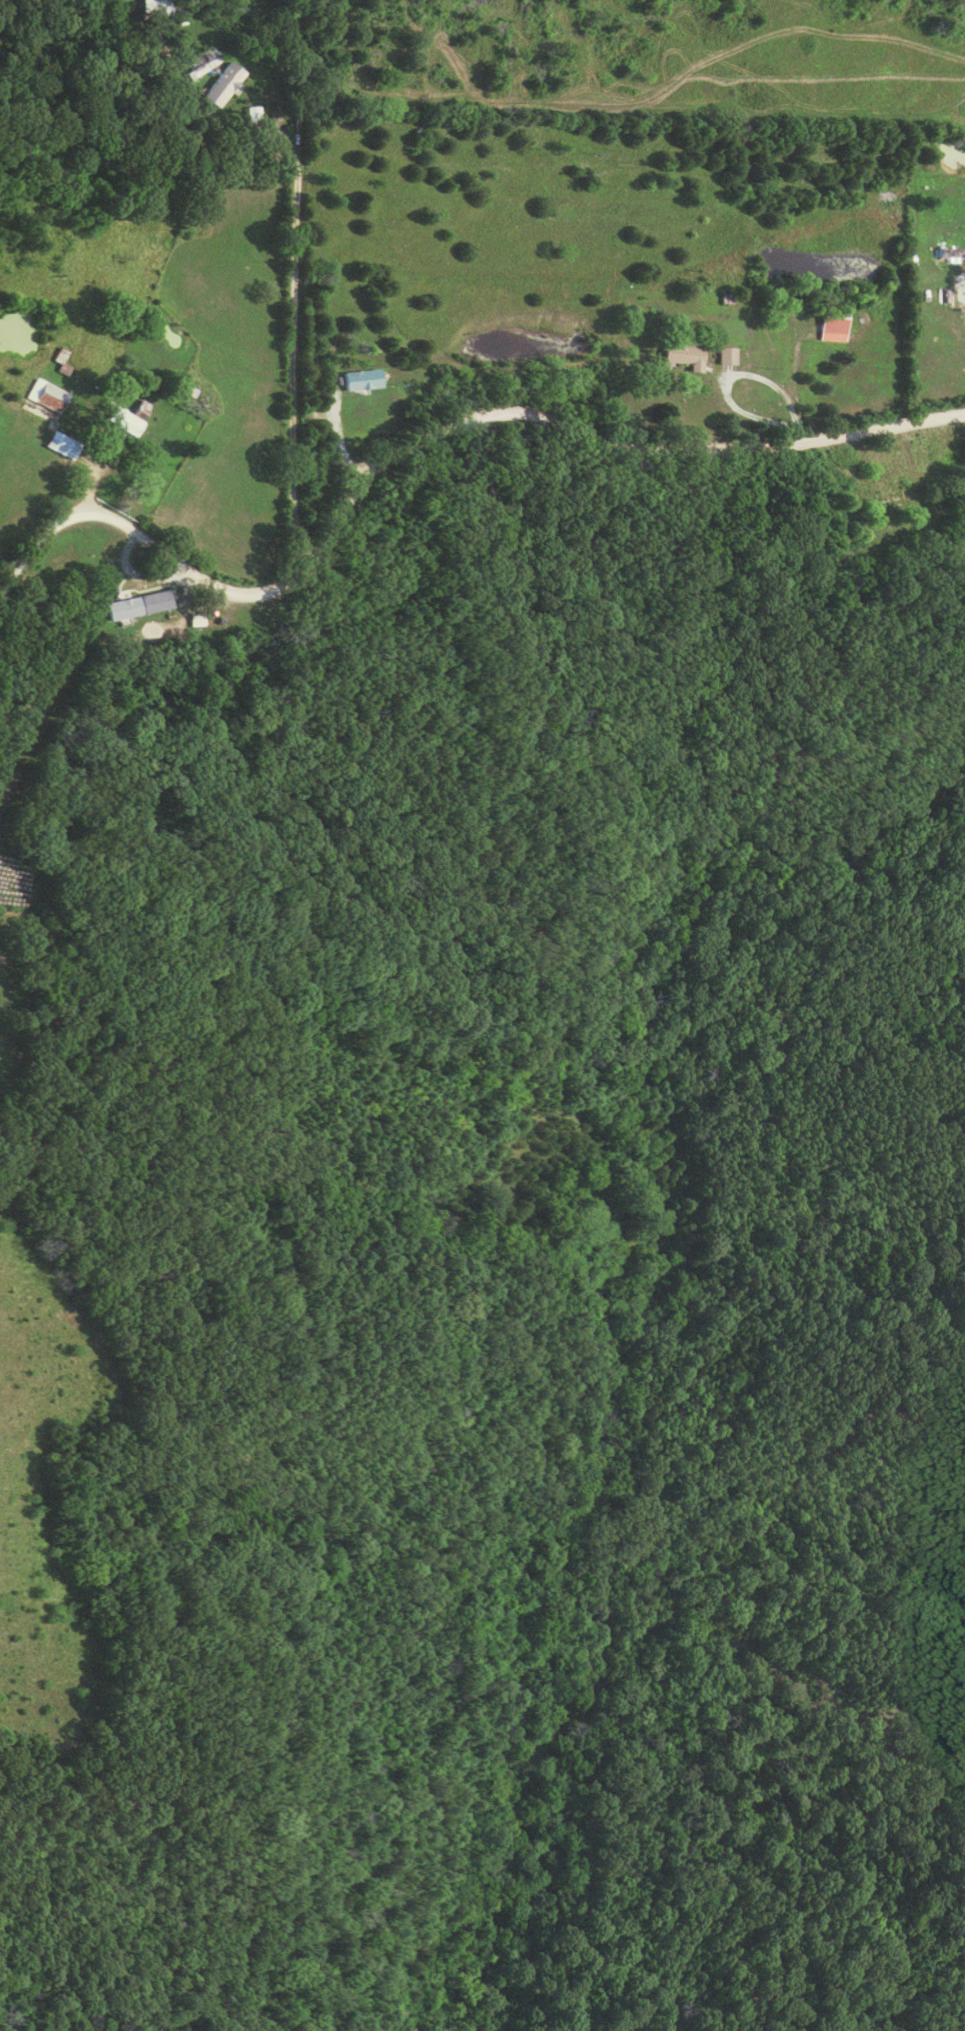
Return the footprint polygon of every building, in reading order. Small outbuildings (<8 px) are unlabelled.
[(203,97),(217,109),(246,75),(232,63),(203,97)] [(261,122),(261,108),(248,108),(248,121),(261,122)] [(847,321),(822,321),(821,342),(847,343),(847,321)] [(688,373),(701,374),(702,348),(664,346),(663,363),(689,365),(688,373)] [(717,366),(735,366),(735,349),(717,349),(717,366)] [(347,391),(381,390),(381,372),(346,373),(347,391)] [(34,404),(59,415),(68,394),(42,383),(34,404)] [(111,426),(137,437),(144,422),(118,410),(111,426)] [(45,450),(72,460),(78,443),(51,433),(45,450)] [(112,622),(174,608),(170,590),(108,604),(112,622)]
